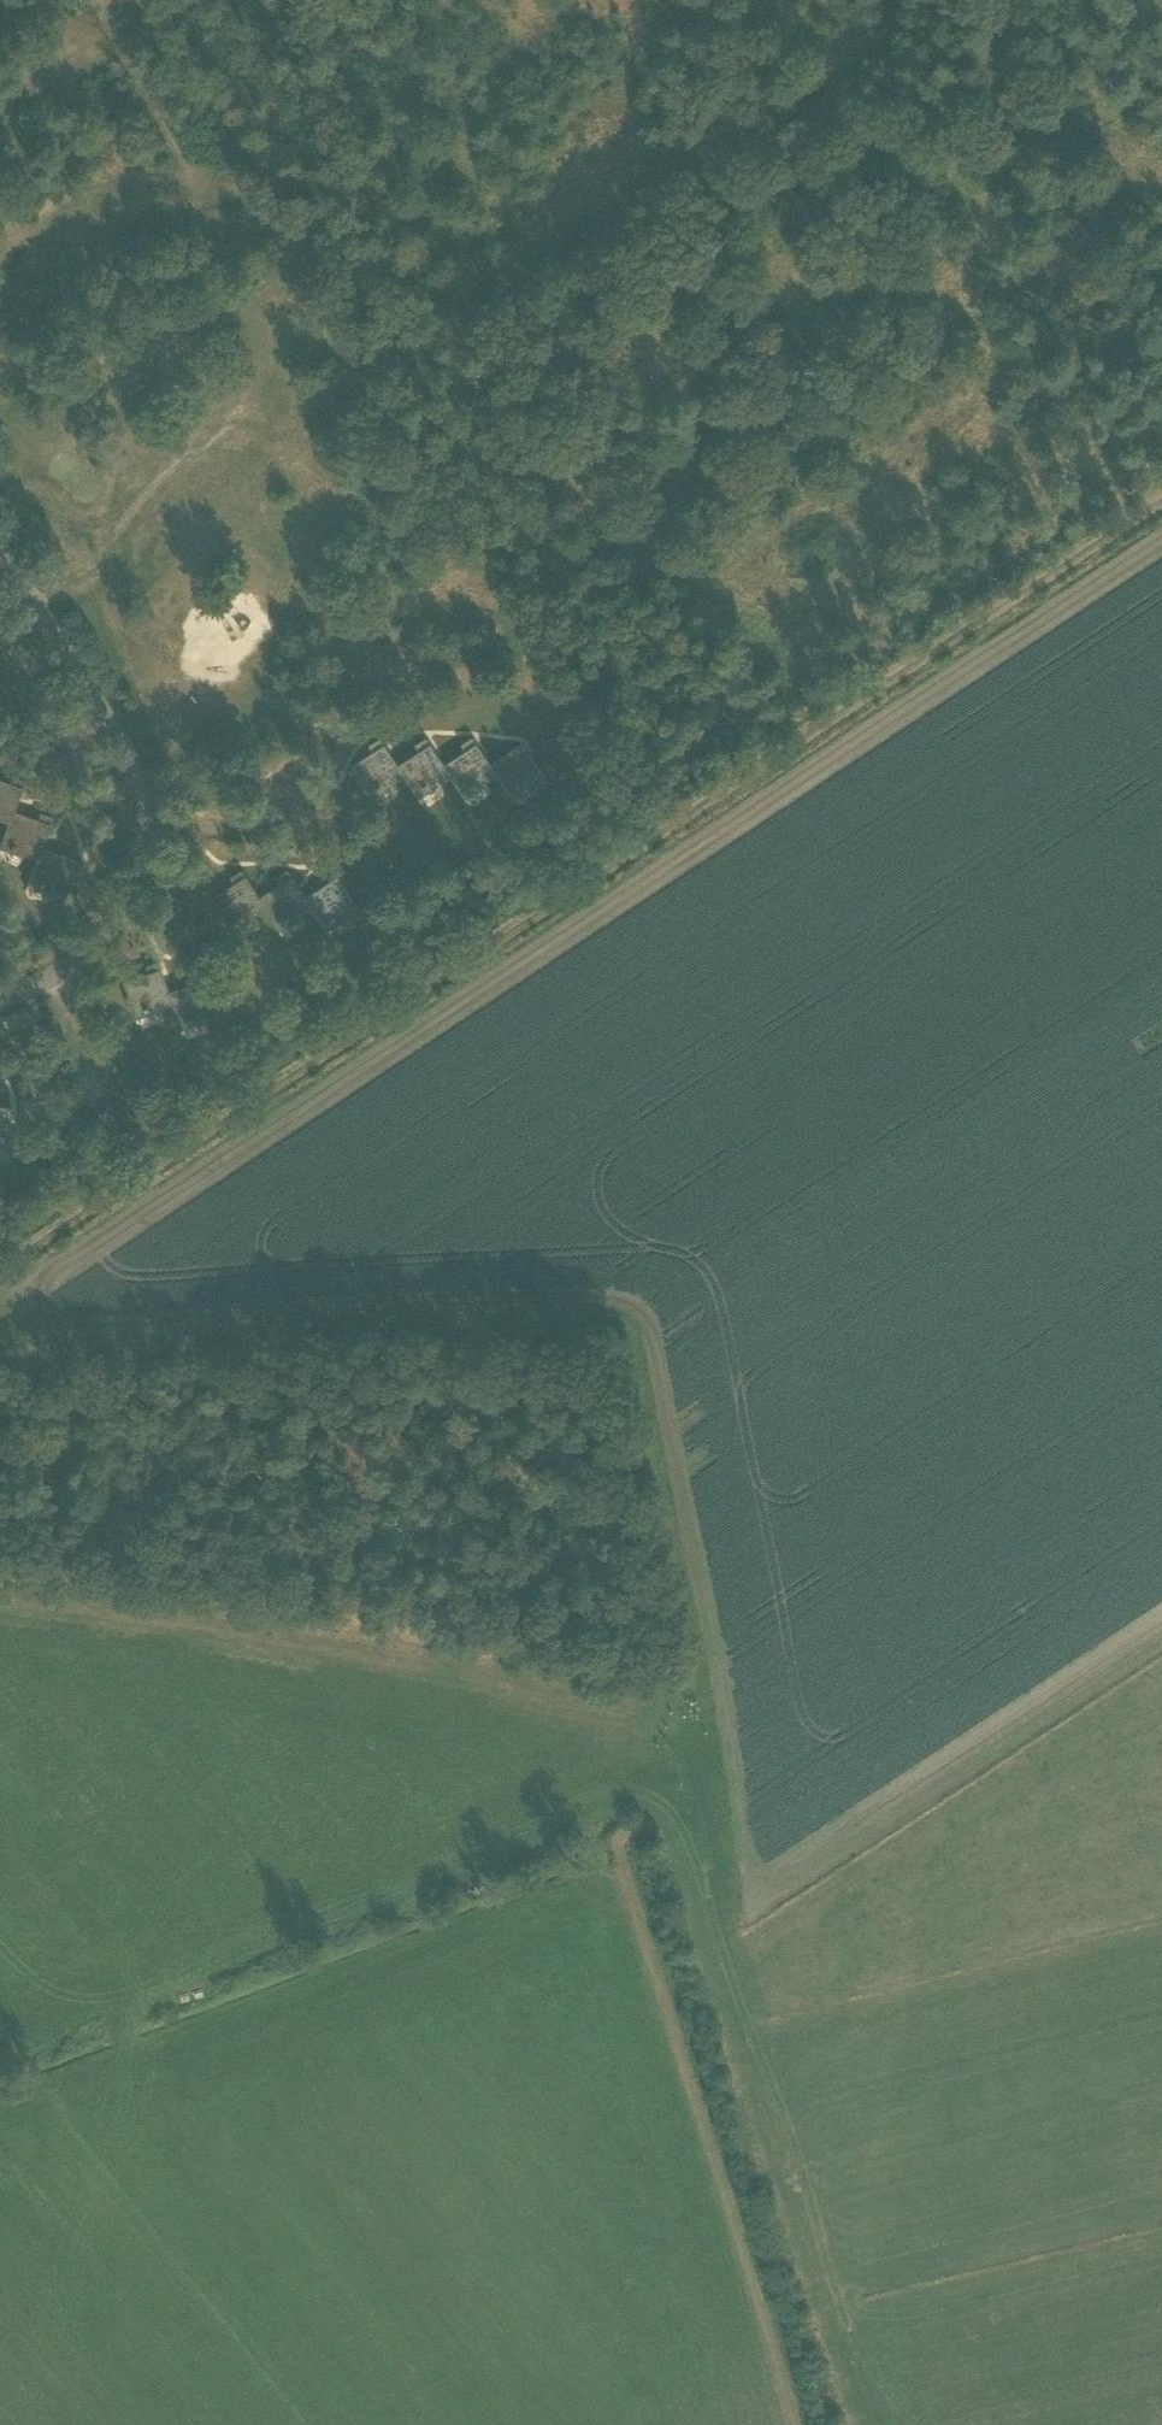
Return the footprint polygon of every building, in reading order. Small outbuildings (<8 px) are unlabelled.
[(486,783),(497,776),(490,766),(491,765),(473,738),(462,745),(466,752),(445,766),(444,766),(451,776),(451,777),(468,803),(469,802),(463,794),(471,789),(472,790),(476,788),(475,786),(484,780),(486,783)] [(394,784),(404,777),(405,777),(398,767),(399,766),(381,739),(370,746),(374,753),(352,767),(376,804),(377,803),(371,795),(379,790),(380,791),(384,789),(383,787),(392,781),(394,784)] [(420,752),(399,766),(398,767),(405,777),(404,777),(422,803),(423,803),(417,795),(425,789),(426,791),(430,788),(429,787),(438,780),(440,783),(451,777),(451,776),(444,766),(445,766),(427,739),(416,746),(420,752)] [(497,776),(514,802),(515,802),(510,794),(518,788),(518,790),(522,787),(521,786),(531,779),(537,789),(548,781),(523,744),(491,765),(490,766),(497,776)] [(14,812),(25,782),(12,777),(10,784),(0,781),(0,821),(8,824),(9,824),(13,812),(14,812)] [(42,849),(53,818),(40,814),(38,821),(14,812),(13,812),(9,824),(8,824),(0,847),(0,850),(2,844),(11,847),(11,849),(15,850),(15,849),(26,853),(25,856),(36,860),(37,861),(41,849),(42,849)] [(78,862),(42,849),(41,849),(37,861),(36,860),(26,889),(27,890),(30,881),(39,884),(39,886),(43,887),(43,885),(55,889),(51,900),(63,904),(78,862)] [(256,916),(266,909),(260,899),(260,898),(242,871),(231,878),(236,884),(213,899),(237,936),(238,935),(232,927),(240,921),(241,923),(245,921),(244,919),(254,913),(256,916)] [(282,885),(260,898),(260,899),(266,909),(283,936),(284,935),(278,927),(286,921),(287,923),(291,921),(290,919),(300,913),(302,916),(312,909),(306,899),(306,898),(288,871),(278,878),(282,885)] [(339,877),(306,898),(306,899),(312,909),(329,936),(330,935),(324,927),(333,922),(333,923),(337,921),(336,919),(346,913),(352,922),(363,915),(339,877)] [(170,993),(159,962),(147,966),(150,974),(124,982),(138,1023),(139,1023),(136,1014),(145,1011),(146,1012),(150,1011),(149,1009),(160,1006),(162,1009),(173,1005),(174,1005),(170,993)] [(207,980),(170,993),(174,1005),(173,1005),(183,1034),(184,1034),(181,1025),(190,1022),(191,1023),(195,1022),(194,1020),(205,1017),(209,1027),(221,1023),(207,980)]
